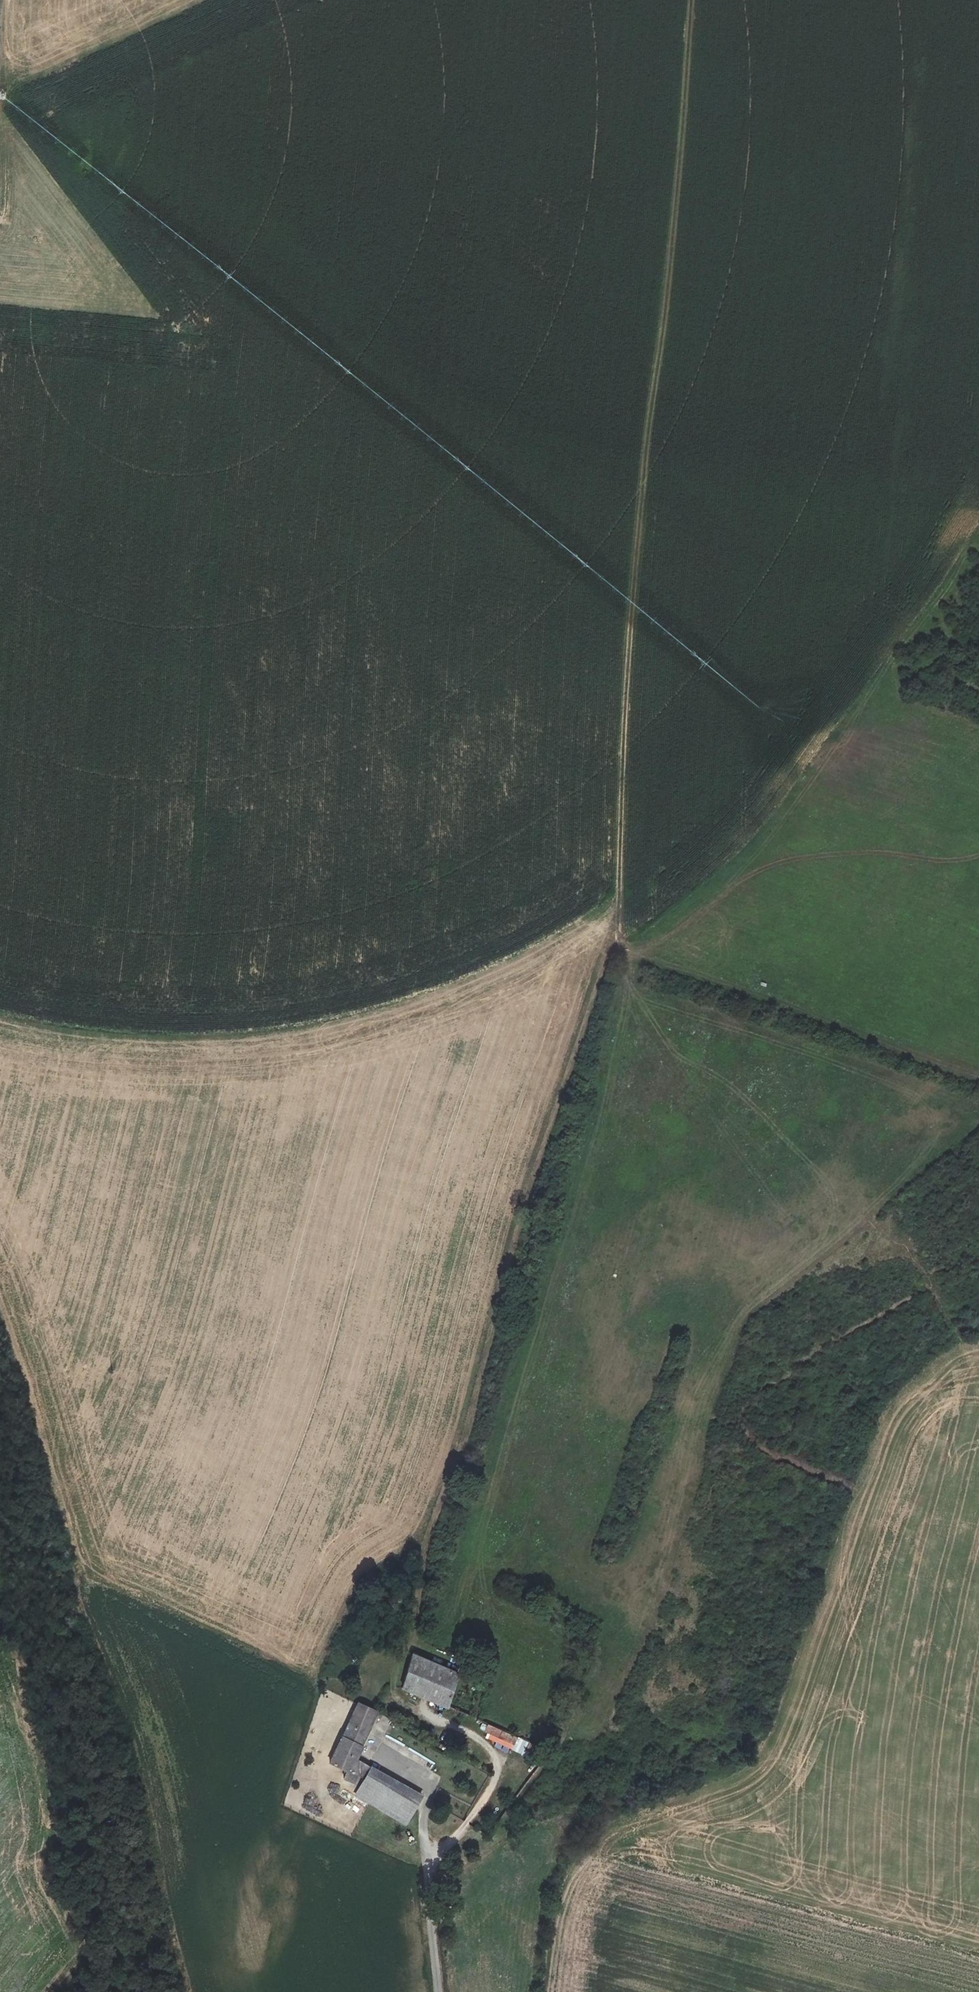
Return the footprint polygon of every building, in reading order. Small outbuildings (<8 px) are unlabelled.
[(428,1699),(439,1665),(412,1654),(401,1687),(428,1699)] [(457,1673),(439,1665),(428,1699),(446,1707),(457,1673)] [(356,1793),(403,1823),(413,1807),(421,1796),(356,1756),(377,1709),(358,1702),(329,1762),(346,1771),(343,1778),(353,1782),(359,1774),(366,1779),(356,1793)] [(512,1742),(515,1736),(491,1724),(488,1730),(512,1742)] [(523,1747),(526,1741),(515,1736),(512,1742),(523,1747)]
